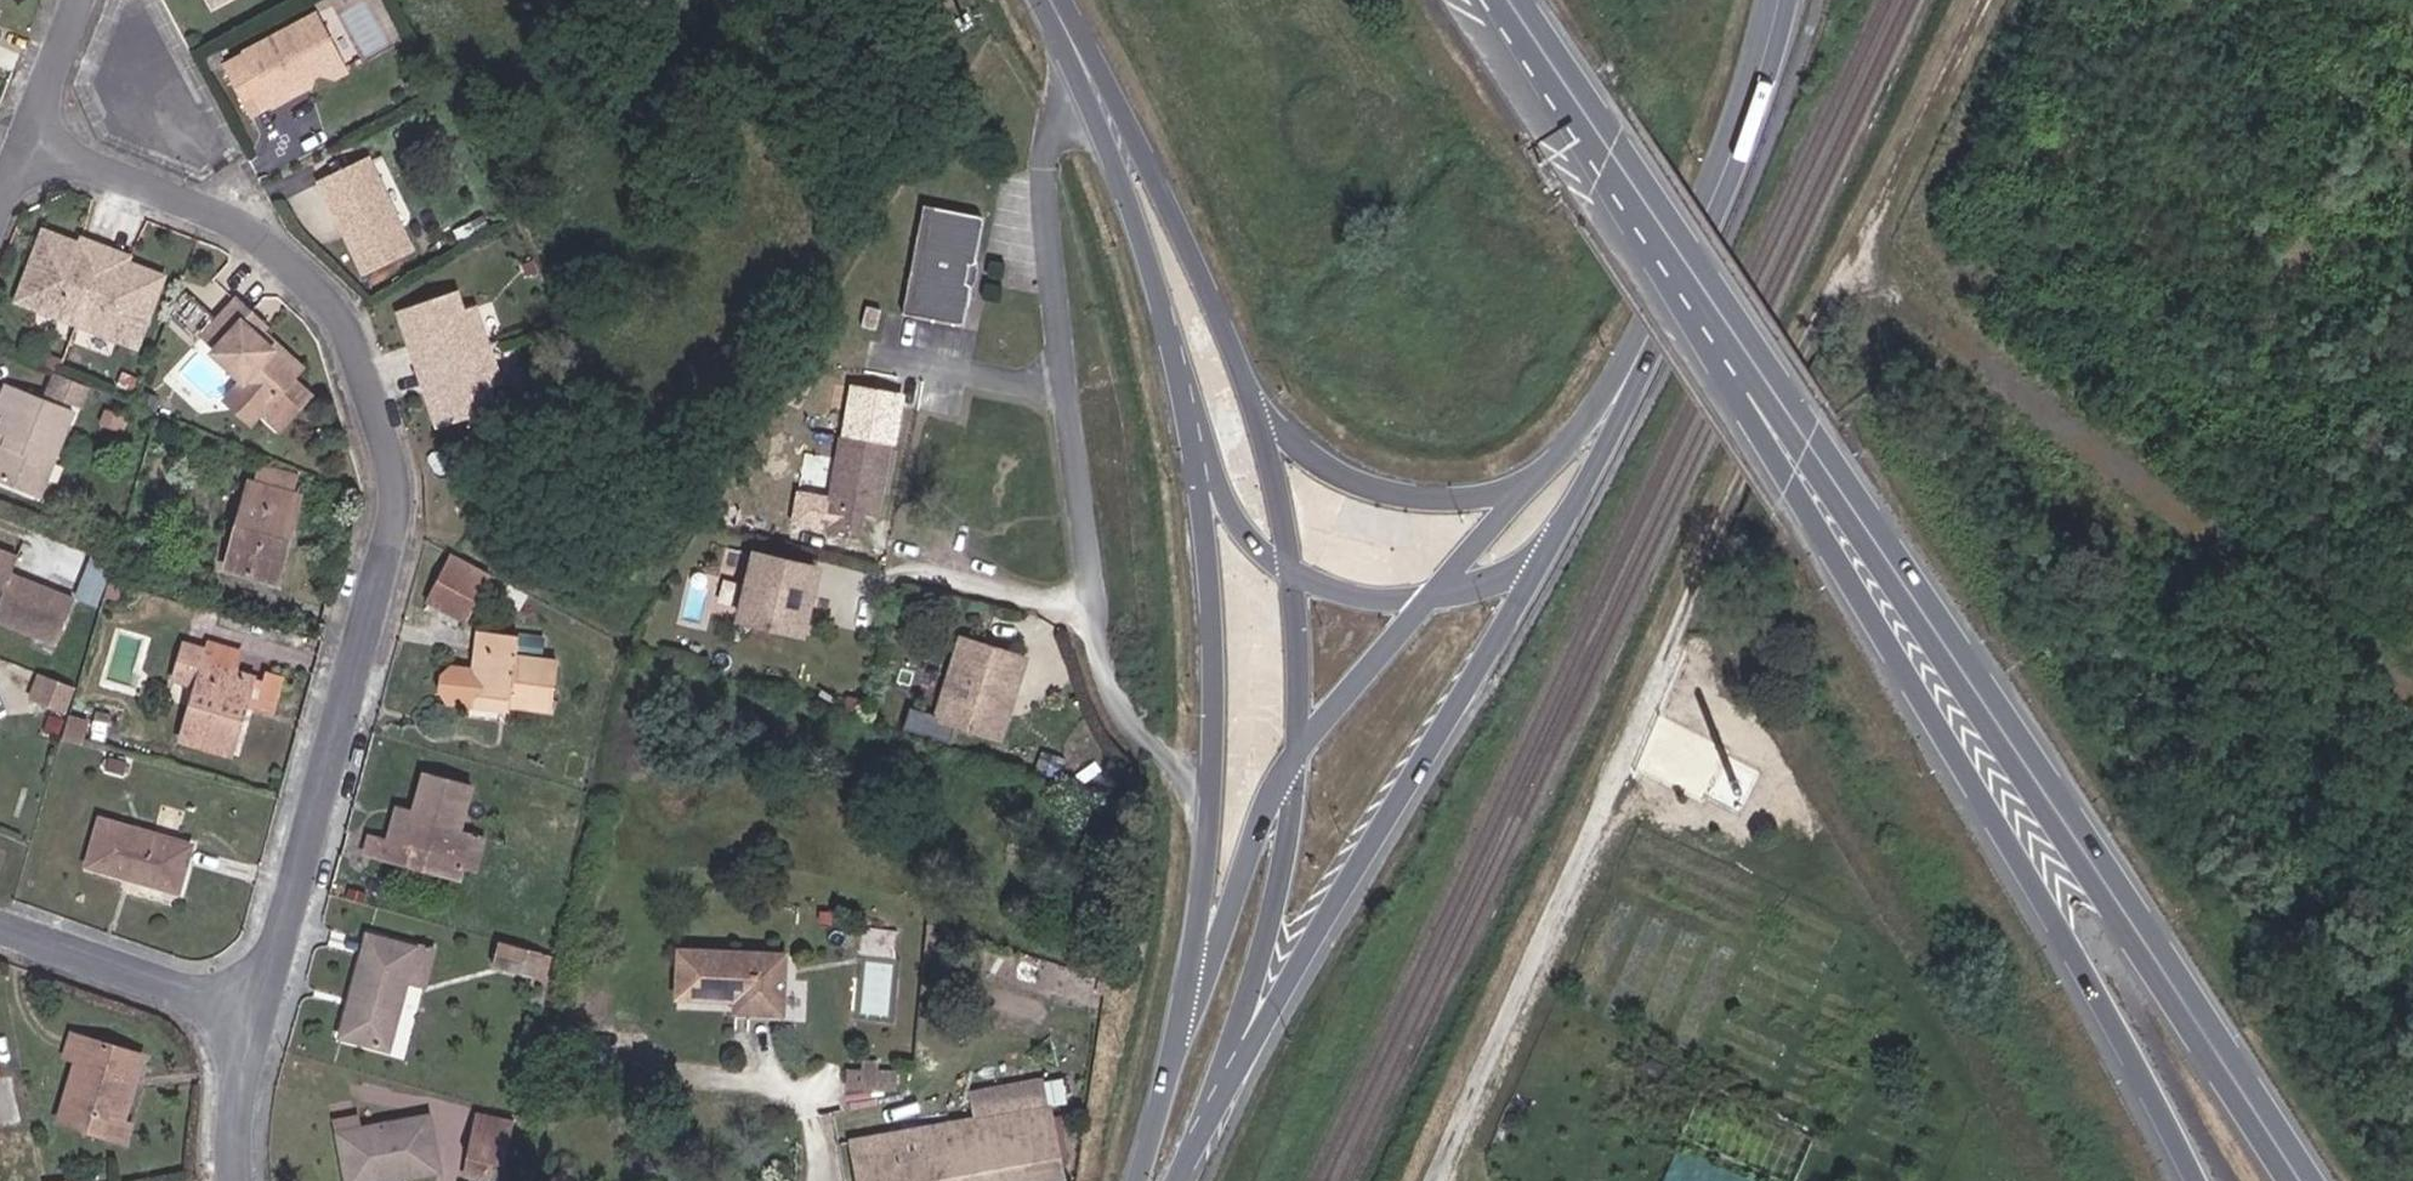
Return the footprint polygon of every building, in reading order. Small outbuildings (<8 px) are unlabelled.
[(347,71),(317,14),(248,52),(251,57),(260,76),(275,103),(292,95),(288,88),(299,81),(308,85),(311,83),(312,74),(321,70),(336,76),(347,71)] [(239,87),(260,76),(251,57),(229,69),(239,87)] [(411,247),(369,159),(324,180),(367,269),(411,247)] [(963,324),(967,321),(986,217),(926,205),(905,314),(963,324)] [(18,303),(79,326),(100,263),(76,254),(78,246),(42,233),(18,303)] [(76,254),(100,263),(105,249),(80,240),(78,246),(76,254)] [(126,272),(129,264),(131,258),(105,249),(100,263),(126,272)] [(100,263),(79,326),(139,348),(164,277),(129,264),(126,272),(100,263)] [(418,340),(434,387),(427,389),(440,427),(500,407),(492,384),(505,379),(479,304),(466,308),(459,289),(400,308),(411,342),(418,340)] [(246,381),(242,385),(267,407),(262,412),(280,429),(313,394),(271,355),(275,349),(244,322),(252,311),(238,301),(207,337),(220,348),(215,354),(246,381)] [(434,387),(418,340),(411,342),(427,389),(434,387)] [(89,385),(59,373),(51,395),(81,407),(89,385)] [(35,490),(50,448),(58,451),(74,409),(8,382),(0,401),(0,409),(5,412),(0,427),(0,428),(8,431),(0,452),(0,476),(35,490)] [(267,407),(242,385),(229,400),(254,422),(262,412),(267,407)] [(871,514),(884,442),(834,433),(818,525),(853,531),(856,512),(871,514)] [(50,448),(35,490),(42,493),(58,451),(50,448)] [(258,465),(253,483),(292,493),(297,477),(258,465)] [(292,493),(253,483),(230,570),(279,583),(289,546),(283,544),(295,494),(292,493)] [(283,544),(289,546),(302,497),(295,494),(283,544)] [(1,603),(14,572),(19,557),(0,549),(0,602),(1,603)] [(748,573),(751,557),(735,553),(731,570),(748,573)] [(490,573),(462,558),(454,555),(432,601),(466,619),(490,573)] [(792,587),(796,567),(751,557),(748,573),(731,570),(731,573),(792,587)] [(1,603),(0,605),(0,619),(57,643),(75,597),(14,572),(1,603)] [(713,604),(719,576),(697,572),(692,600),(713,604)] [(782,632),(792,587),(731,573),(721,619),(782,632)] [(521,648),(544,650),(546,632),(522,631),(521,648)] [(449,707),(471,709),(474,694),(510,698),(508,714),(552,718),(558,663),(517,658),(519,636),(478,632),(474,669),(454,667),(442,678),(441,693),(449,707)] [(977,644),(960,639),(955,656),(973,661),(977,644)] [(182,741),(232,755),(253,677),(207,665),(210,650),(185,643),(175,681),(197,688),(182,741)] [(1020,655),(977,644),(973,661),(955,656),(953,662),(1014,679),(1020,655)] [(1014,679),(953,662),(938,716),(998,734),(1014,679)] [(69,710),(79,688),(45,674),(36,697),(69,710)] [(91,738),(105,742),(111,714),(98,710),(91,738)] [(69,720),(63,740),(85,745),(89,725),(69,720)] [(411,826),(393,822),(389,840),(370,834),(364,855),(460,881),(465,867),(477,870),(485,836),(461,829),(472,786),(424,773),(415,812),(411,826)] [(397,807),(393,822),(411,826),(415,812),(397,807)] [(88,866),(180,892),(192,845),(101,820),(88,866)] [(368,935),(361,960),(368,962),(375,936),(368,935)] [(368,962),(361,960),(341,1037),(390,1050),(409,976),(415,947),(375,936),(368,962)] [(529,949),(499,941),(493,966),(523,974),(529,949)] [(415,947),(409,976),(427,981),(434,952),(415,947)] [(547,981),(552,955),(529,949),(523,974),(547,981)] [(678,999),(736,1002),(747,1002),(747,1013),(784,1015),(785,956),(679,951),(678,999)] [(416,1024),(428,985),(411,980),(400,1019),(416,1024)] [(747,1002),(736,1002),(736,1013),(747,1013),(747,1002)] [(59,1121),(113,1137),(116,1125),(123,1126),(143,1057),(72,1034),(65,1056),(77,1060),(59,1121)] [(861,1070),(880,1071),(878,1059),(862,1059),(861,1070)] [(897,1072),(880,1071),(861,1070),(849,1070),(847,1088),(863,1090),(863,1088),(897,1090),(897,1072)] [(1049,1105),(1044,1079),(1007,1086),(1012,1112),(1015,1111),(1049,1105)] [(972,1093),(977,1118),(1012,1112),(1007,1086),(972,1093)] [(1029,1180),(1044,1180),(1064,1177),(1049,1105),(1015,1111),(1029,1180)] [(856,1180),(1029,1180),(1015,1111),(1012,1112),(977,1118),(848,1140),(856,1180)] [(513,1140),(517,1120),(476,1113),(473,1131),(513,1140)] [(362,1128),(338,1132),(347,1180),(393,1180),(392,1172),(440,1162),(430,1115),(362,1128)] [(338,1132),(362,1128),(359,1116),(336,1119),(338,1132)] [(116,1125),(113,1137),(126,1141),(130,1129),(123,1126),(116,1125)] [(468,1157),(507,1167),(513,1140),(473,1131),(468,1157)] [(440,1162),(392,1172),(393,1180),(394,1180),(442,1171),(440,1162)]
